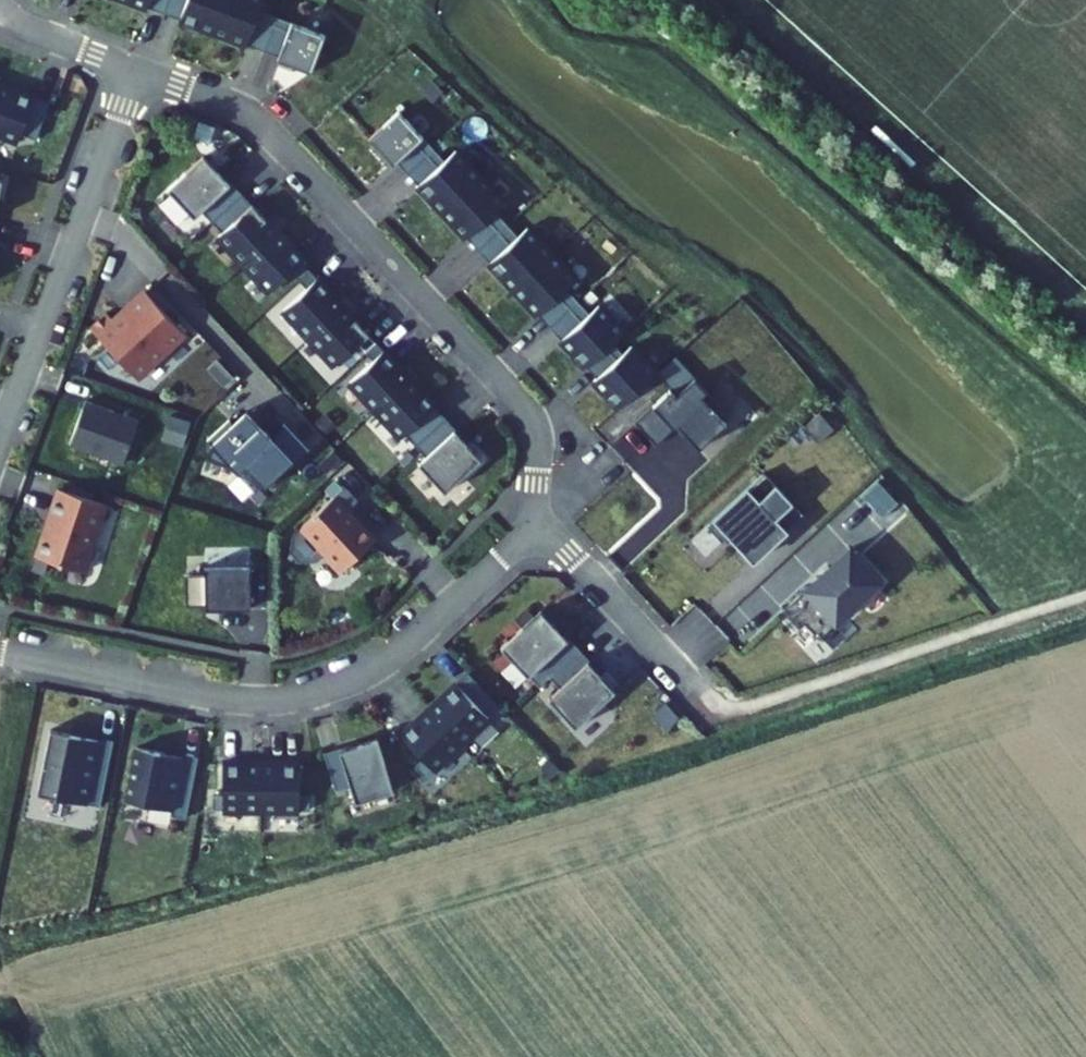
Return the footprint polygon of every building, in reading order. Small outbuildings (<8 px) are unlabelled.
[(170,6),(182,10),(185,0),(172,0),(170,6)] [(182,10),(186,12),(191,0),(185,0),(182,10)] [(219,24),(229,0),(191,0),(186,12),(219,24)] [(253,37),(265,3),(267,0),(229,0),(219,24),(253,37)] [(281,9),(265,3),(253,37),(269,43),(281,9)] [(297,15),(281,9),(269,43),(285,49),(297,15)] [(317,66),(331,28),(297,15),(285,49),(283,53),(317,66)] [(0,76),(0,77),(0,125),(20,132),(23,125),(37,131),(51,95),(0,76)] [(402,103),(372,130),(397,157),(426,130),(402,103)] [(437,141),(426,130),(400,154),(411,165),(437,141)] [(421,177),(448,153),(437,141),(411,165),(421,177)] [(483,169),(459,143),(421,177),(445,204),(483,169)] [(244,186),(208,146),(171,179),(198,208),(205,201),(215,212),(244,186)] [(507,196),(483,169),(445,204),(469,230),(498,204),(507,196)] [(221,227),(247,255),(281,224),(255,196),(254,197),(244,186),(215,212),(225,223),(221,227)] [(509,217),(498,204),(469,230),(481,242),(509,217)] [(520,229),(509,217),(481,242),(492,255),(520,229)] [(554,247),(530,221),(492,255),(516,281),(554,247)] [(281,224),(247,255),(272,284),(294,264),(302,272),(313,262),(305,254),(307,253),(281,224)] [(554,247),(516,281),(540,308),(578,274),(554,247)] [(311,330),(345,299),(313,262),(302,272),(309,280),(286,301),(311,330)] [(187,324),(148,281),(127,301),(130,305),(120,314),(109,302),(93,317),(139,368),(187,324)] [(580,295),(568,282),(540,308),(551,320),(580,295)] [(591,307),(580,295),(551,320),(563,333),(591,307)] [(379,335),(345,299),(311,330),(337,358),(360,337),(368,345),(379,335)] [(625,326),(600,299),(591,307),(563,333),(587,360),(613,337),(625,326)] [(377,402),(411,371),(379,335),(368,345),(375,353),(351,374),(377,402)] [(624,348),(613,337),(587,360),(597,372),(624,348)] [(594,374),(619,401),(657,367),(632,340),(624,348),(597,372),(594,374)] [(437,400),(411,371),(377,402),(403,431),(407,427),(417,438),(446,412),(435,401),(437,400)] [(722,400),(696,372),(676,389),(671,384),(636,415),(657,439),(679,419),(700,442),(727,418),(716,406),(722,400)] [(88,401),(72,445),(126,465),(142,421),(88,401)] [(264,489),(268,485),(294,460),(296,463),(311,449),(308,447),(289,427),(276,439),(249,411),(222,438),(218,441),(213,445),(209,459),(231,467),(234,464),(242,472),(245,468),(264,489)] [(427,450),(420,456),(446,486),(482,453),(446,412),(417,438),(427,450)] [(802,511),(765,470),(708,521),(723,538),(731,531),(753,555),(766,544),(763,541),(771,534),(774,537),(802,511)] [(879,476),(859,491),(878,515),(898,500),(879,476)] [(111,496),(62,480),(51,511),(53,512),(39,547),(88,564),(111,496)] [(377,530),(335,487),(307,513),(331,540),(328,543),(344,561),(377,530)] [(852,547),(850,544),(829,563),(831,566),(852,547)] [(881,578),(852,547),(831,566),(829,563),(782,606),(799,624),(804,619),(819,634),(844,611),(846,613),(862,599),(860,597),(881,578)] [(208,610),(252,610),(252,565),(207,566),(207,575),(207,606),(208,610)] [(207,606),(207,575),(188,575),(189,606),(207,606)] [(501,640),(528,670),(540,659),(549,670),(578,644),(541,604),(501,640)] [(559,681),(548,692),(574,721),(615,685),(578,644),(549,670),(559,681)] [(429,708),(460,742),(488,716),(483,711),(494,700),(468,672),(429,708)] [(424,775),(460,742),(429,708),(401,734),(422,757),(414,765),(424,775)] [(99,738),(51,727),(37,791),(85,802),(93,764),(99,738)] [(395,789),(379,737),(326,753),(337,790),(352,785),(357,801),(395,789)] [(113,741),(99,738),(93,764),(107,768),(113,741)] [(179,775),(184,753),(139,743),(127,796),(172,806),(179,775)] [(199,757),(184,753),(179,775),(194,779),(199,757)] [(107,768),(93,764),(85,802),(99,805),(107,768)] [(261,811),(262,765),(223,764),(223,796),(213,796),(212,810),(261,811)] [(300,765),(262,765),(261,811),(309,812),(310,797),(300,797),(300,765)] [(194,779),(179,775),(172,806),(171,813),(185,816),(194,779)]
